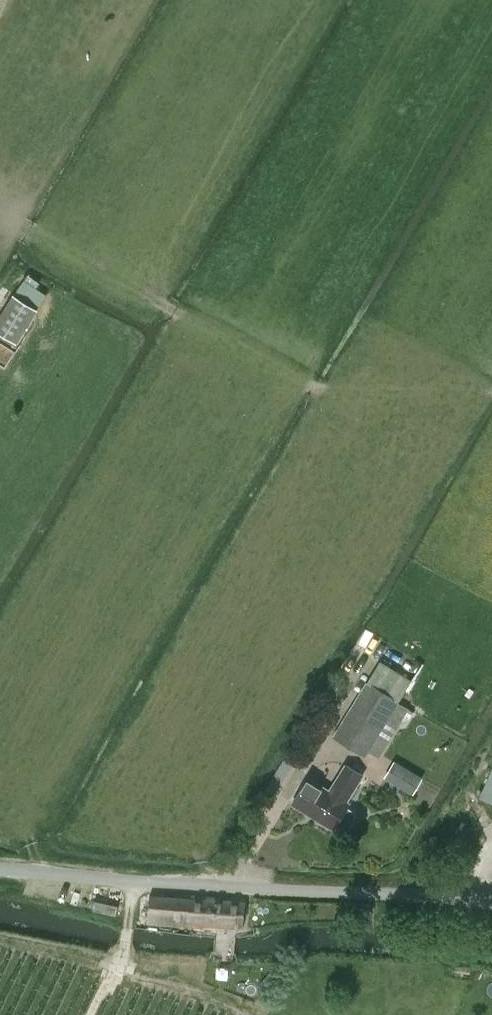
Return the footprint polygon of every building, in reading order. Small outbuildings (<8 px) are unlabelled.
[(38,308),(14,293),(0,315),(0,331),(17,342),(38,308)] [(409,706),(399,700),(412,679),(380,660),(335,736),(367,755),(369,751),(379,756),(409,706)] [(308,777),(293,802),(335,828),(337,825),(341,827),(344,828),(348,827),(351,825),(355,819),(356,815),(355,811),(352,808),(348,806),(350,803),(346,801),(363,774),(347,764),(330,791),(308,777)] [(480,796),(491,801),(491,768),(480,796)] [(414,790),(421,778),(407,770),(400,782),(414,790)] [(242,927),(245,902),(204,898),(204,899),(151,895),(149,920),(202,925),(202,923),(242,927)]
